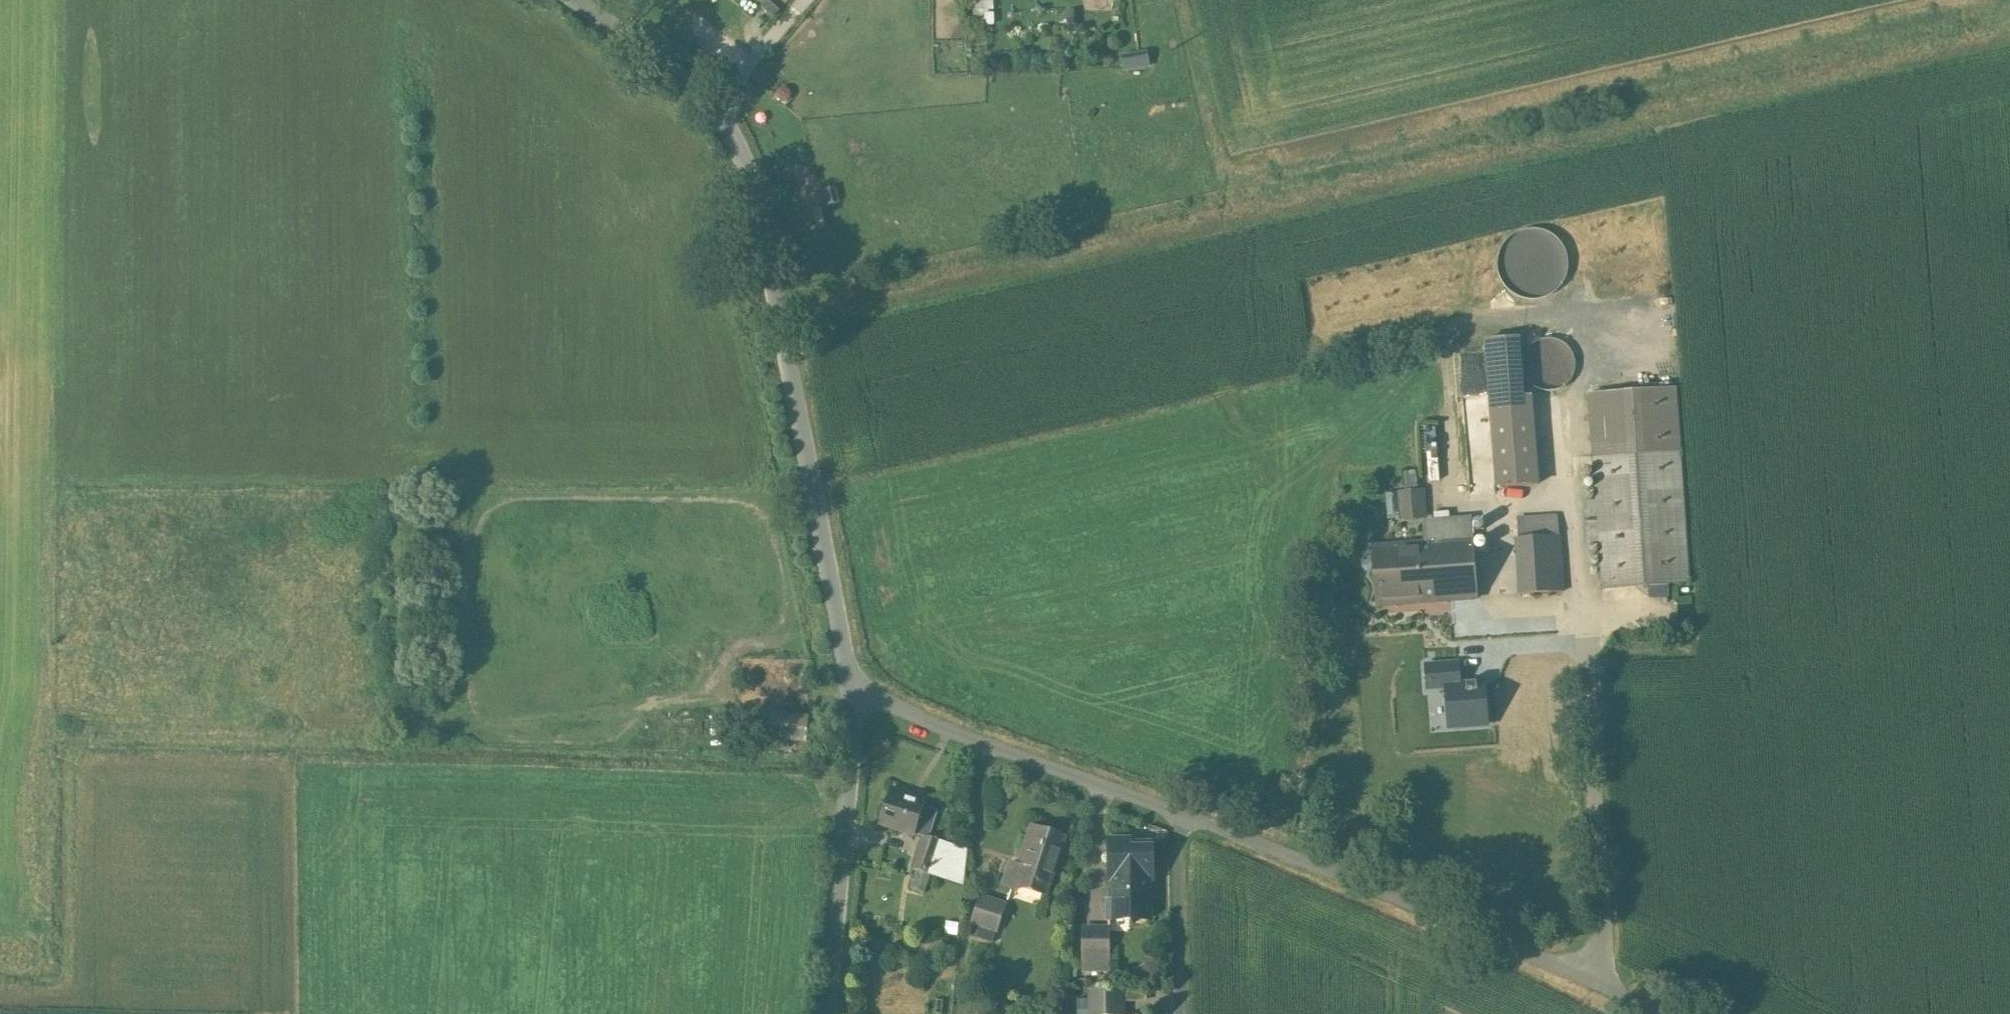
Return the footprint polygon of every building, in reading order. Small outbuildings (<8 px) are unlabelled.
[(1124,58),(1125,69),(1153,66),(1151,54),(1124,58)] [(1518,338),(1486,341),(1498,488),(1538,484),(1531,397),(1523,397),(1518,338)] [(1676,390),(1590,396),(1594,459),(1680,453),(1676,390)] [(1680,453),(1594,459),(1597,501),(1586,501),(1589,545),(1600,544),(1603,589),(1649,586),(1650,598),(1670,597),(1669,585),(1689,583),(1680,453)] [(1417,472),(1403,473),(1405,493),(1418,492),(1417,472)] [(1405,493),(1401,493),(1403,519),(1425,517),(1423,491),(1418,492),(1405,493)] [(1553,517),(1518,520),(1519,538),(1559,535),(1559,537),(1560,536),(1558,516),(1553,517)] [(1473,519),(1424,522),(1426,543),(1474,539),(1473,519)] [(1519,538),(1517,538),(1521,595),(1563,592),(1559,537),(1559,535),(1519,538)] [(1426,543),(1373,547),(1375,575),(1378,606),(1479,598),(1474,539),(1426,543)] [(1374,553),(1369,553),(1362,560),(1363,569),(1370,575),(1375,575),(1374,553)] [(1501,626),(1502,640),(1515,639),(1514,626),(1501,626)] [(809,718),(755,712),(753,735),(806,740),(809,718)] [(927,801),(892,789),(881,824),(915,835),(916,834),(925,807),(927,801)] [(967,851),(929,838),(938,812),(925,807),(916,834),(924,837),(914,868),(964,885),(967,851)] [(1032,826),(1019,865),(1011,863),(1003,886),(1019,892),(1020,888),(1046,896),(1066,837),(1032,826)] [(1131,841),(1110,841),(1111,878),(1113,878),(1113,876),(1149,876),(1149,878),(1153,878),(1153,849),(1131,849),(1131,841)] [(1149,876),(1113,876),(1113,878),(1113,900),(1108,900),(1108,919),(1151,919),(1150,895),(1149,895),(1149,878),(1149,876)] [(1006,905),(981,897),(972,922),(981,925),(977,938),(993,943),(997,931),(998,931),(1006,905)] [(1110,929),(1083,929),(1083,970),(1110,969),(1110,929)] [(1123,999),(1123,989),(1091,989),(1091,1000),(1123,999)] [(1091,1000),(1091,1013),(1123,1013),(1123,999),(1091,1000)]
